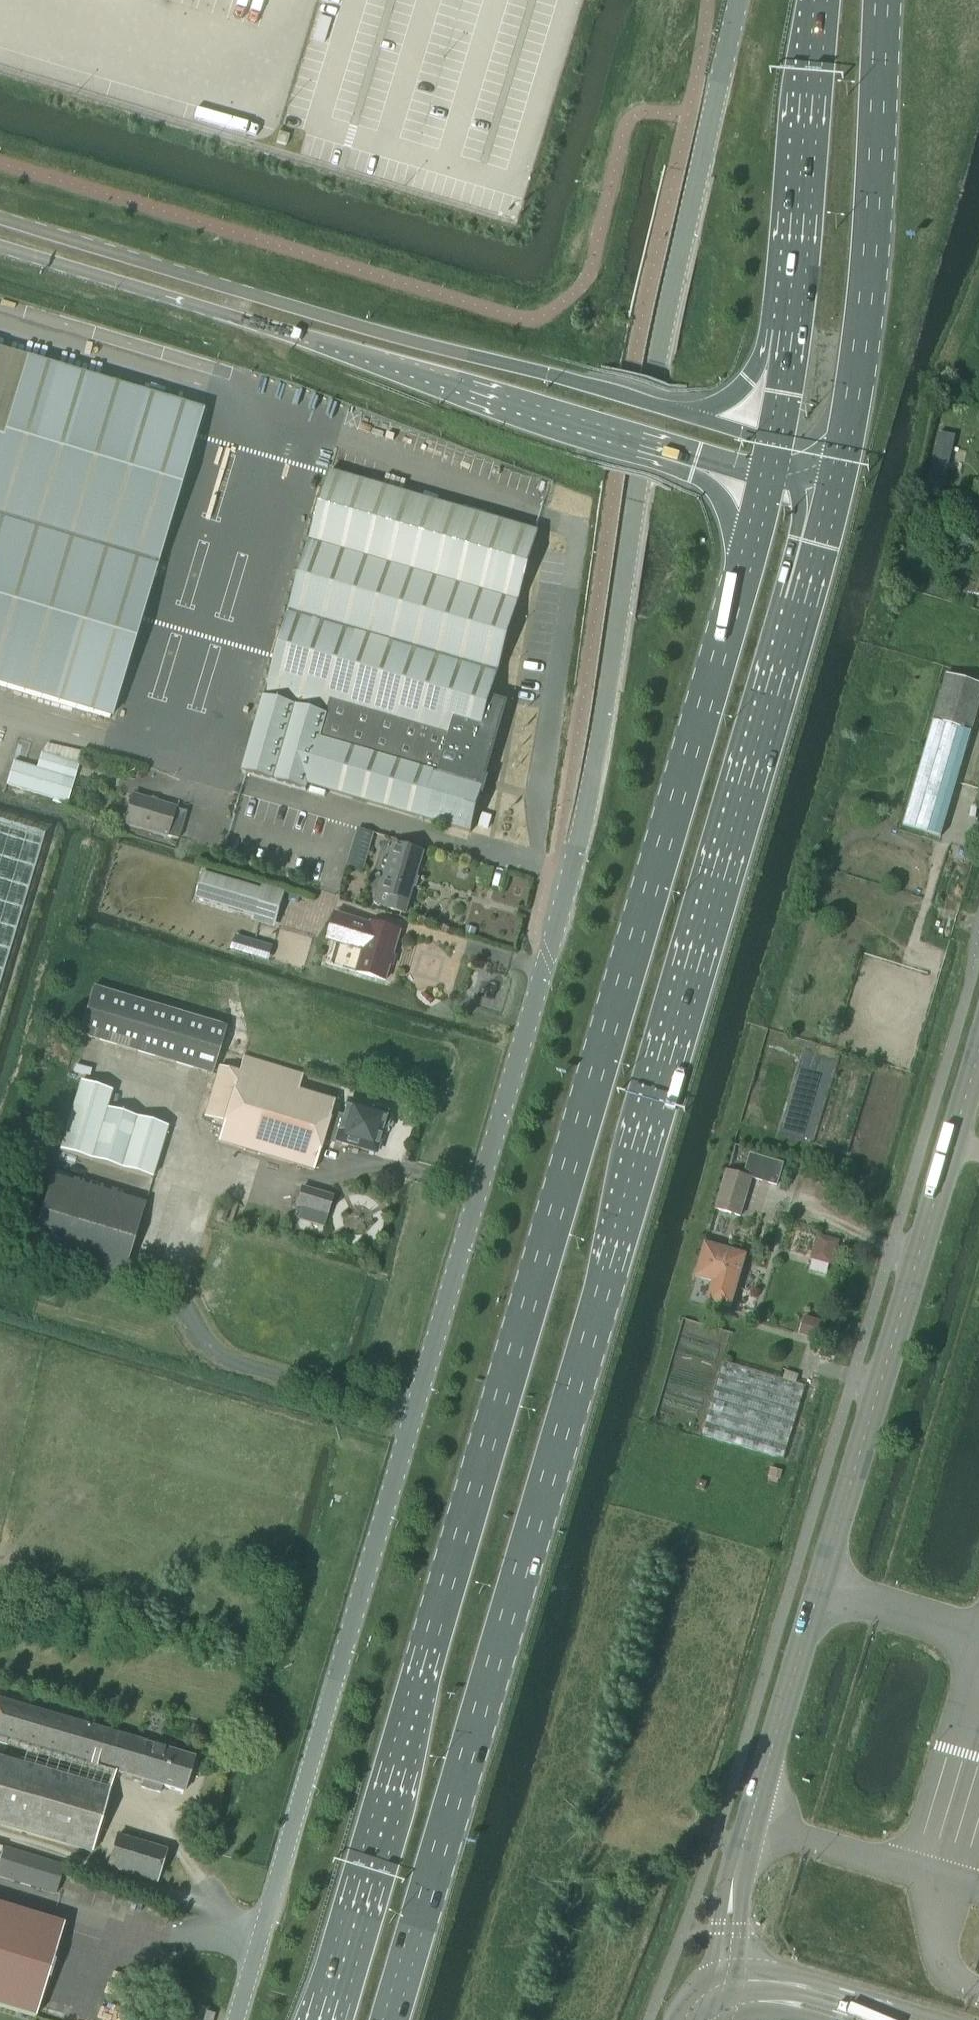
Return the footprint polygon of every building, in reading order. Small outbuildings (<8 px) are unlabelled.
[(201,411),(0,351),(0,685),(110,718),(201,411)] [(267,696),(245,771),(307,789),(309,784),(451,825),(471,831),(484,785),(476,783),(479,774),(485,775),(507,702),(491,698),(519,602),(539,532),(332,474),(312,541),(271,681),(267,696)] [(970,734),(978,704),(978,685),(946,675),(932,723),(970,734)] [(970,734),(932,723),(901,826),(940,837),(970,734)] [(6,784),(67,802),(79,763),(41,752),(36,768),(13,761),(6,784)] [(175,808),(133,796),(125,824),(167,836),(179,839),(187,812),(175,809),(175,808)] [(44,836),(0,823),(0,983),(44,836)] [(347,865),(362,870),(374,833),(358,828),(347,865)] [(405,914),(409,900),(424,852),(395,843),(381,892),(392,895),(388,909),(405,914)] [(277,922),(284,897),(203,873),(195,899),(277,922)] [(327,937),(333,938),(365,948),(358,972),(387,980),(401,931),(335,911),(327,937)] [(467,927),(465,933),(474,936),(476,929),(467,927)] [(226,1028),(92,988),(77,1034),(212,1074),(226,1028)] [(219,1066),(203,1117),(224,1124),(219,1141),(314,1170),(324,1138),(376,1154),(383,1132),(390,1128),(392,1123),(388,1115),(388,1114),(348,1101),(344,1115),(332,1111),(335,1102),(298,1090),(303,1074),(244,1055),(239,1072),(219,1066)] [(152,1178),(168,1126),(107,1108),(112,1091),(81,1081),(60,1150),(152,1178)] [(776,1185),(782,1164),(750,1154),(744,1176),(727,1171),(715,1209),(740,1216),(752,1178),(776,1185)] [(123,1277),(146,1204),(53,1176),(31,1249),(123,1277)] [(301,1207),(298,1217),(326,1225),(334,1196),(303,1187),(298,1206),(301,1207)] [(833,1265),(839,1241),(817,1235),(811,1259),(833,1265)] [(706,1243),(701,1261),(707,1263),(703,1278),(720,1283),(715,1303),(732,1307),(747,1255),(706,1243)] [(784,1460),(806,1388),(724,1363),(703,1435),(784,1460)] [(116,1770),(144,1779),(142,1786),(162,1792),(164,1785),(184,1791),(195,1756),(0,1699),(0,1736),(116,1770)] [(0,1736),(0,1825),(92,1852),(116,1770),(0,1736)] [(157,1883),(167,1850),(117,1835),(107,1868),(157,1883)] [(64,1867),(3,1847),(0,1858),(0,1876),(56,1894),(64,1867)] [(0,1903),(0,2007),(35,2017),(64,1923),(0,1903)]
